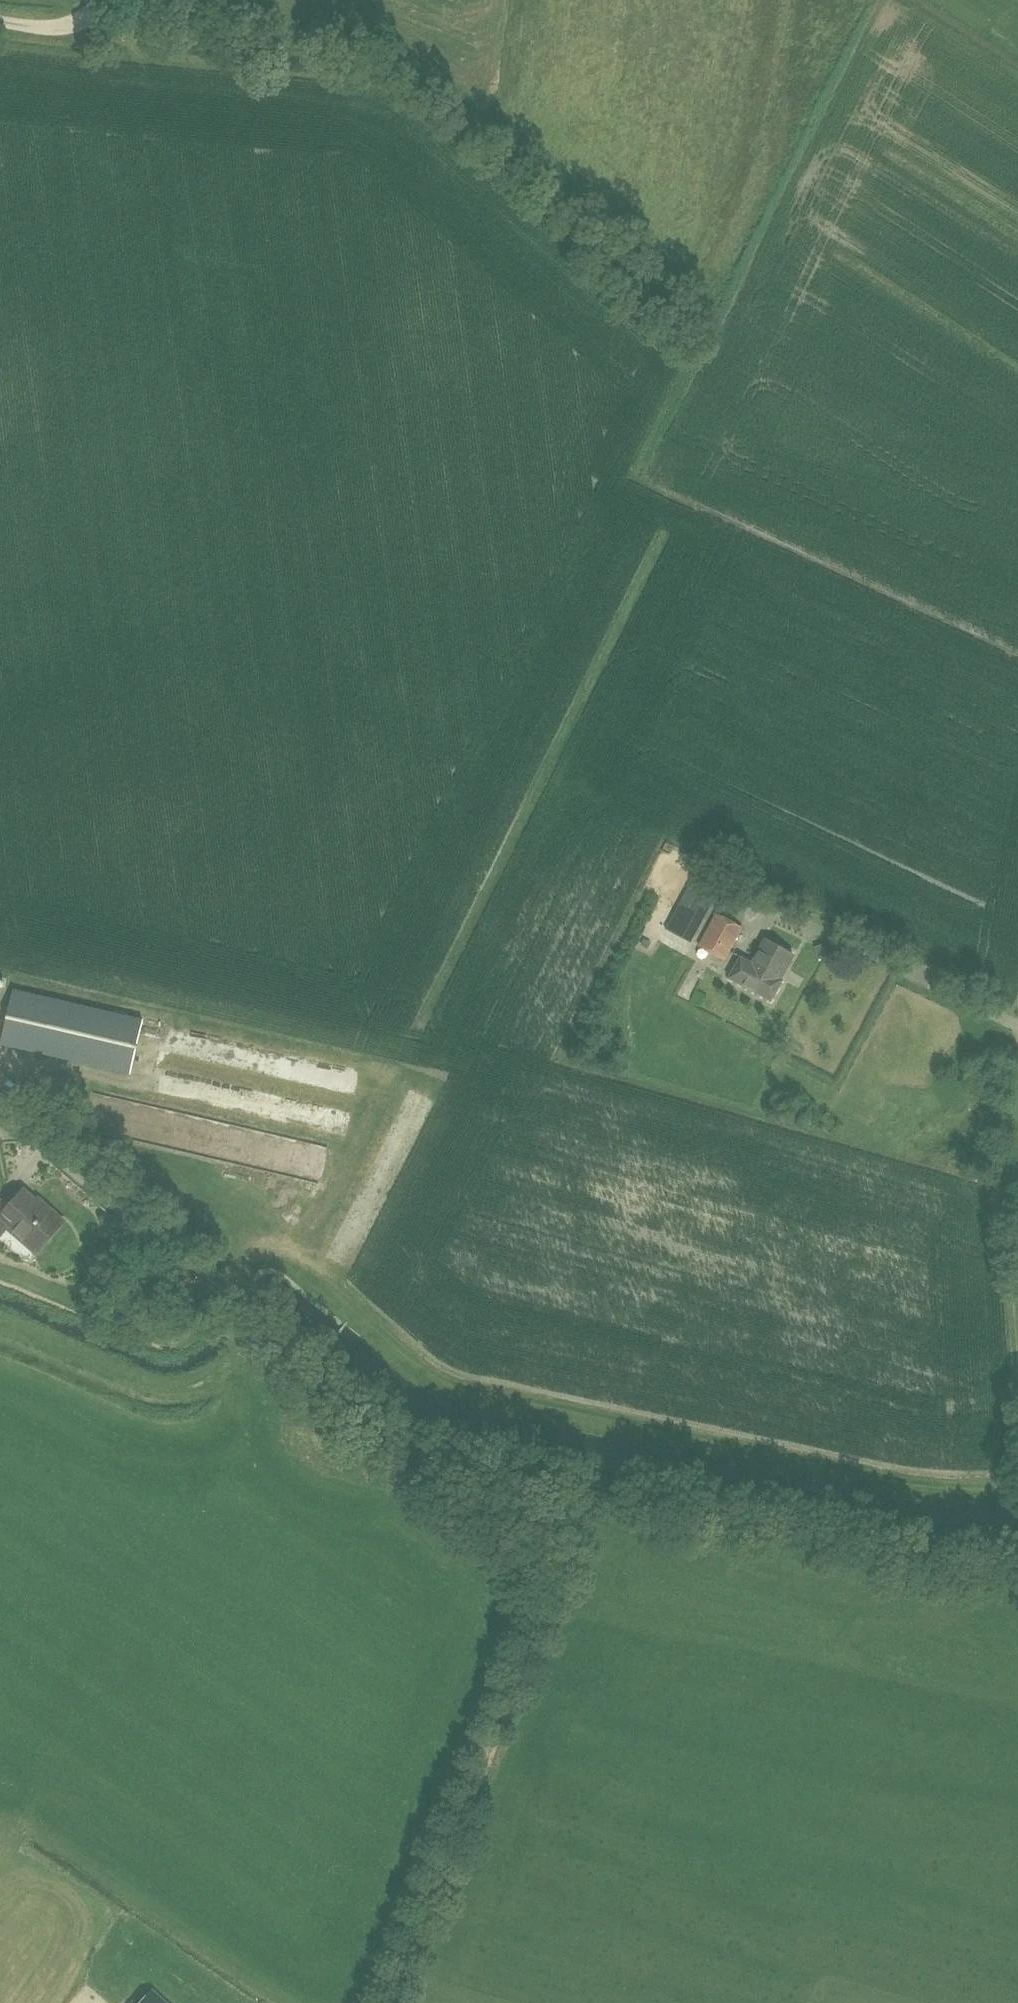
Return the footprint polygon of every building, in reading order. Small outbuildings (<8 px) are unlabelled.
[(690,941),(716,893),(692,881),(664,933),(672,937),(674,933),(690,941)] [(724,960),(743,927),(716,914),(699,945),(724,960)] [(779,977),(792,953),(765,939),(753,963),(740,956),(729,977),(771,1000),(783,979),(779,977)] [(1,1042),(129,1072),(142,1019),(13,989),(1,1042)] [(237,1166),(286,1178),(292,1154),(243,1142),(237,1166)] [(38,1253),(64,1223),(45,1207),(43,1209),(24,1192),(9,1209),(0,1202),(0,1236),(8,1227),(38,1253)] [(155,1990),(144,2002),(169,2002),(155,1990)]
